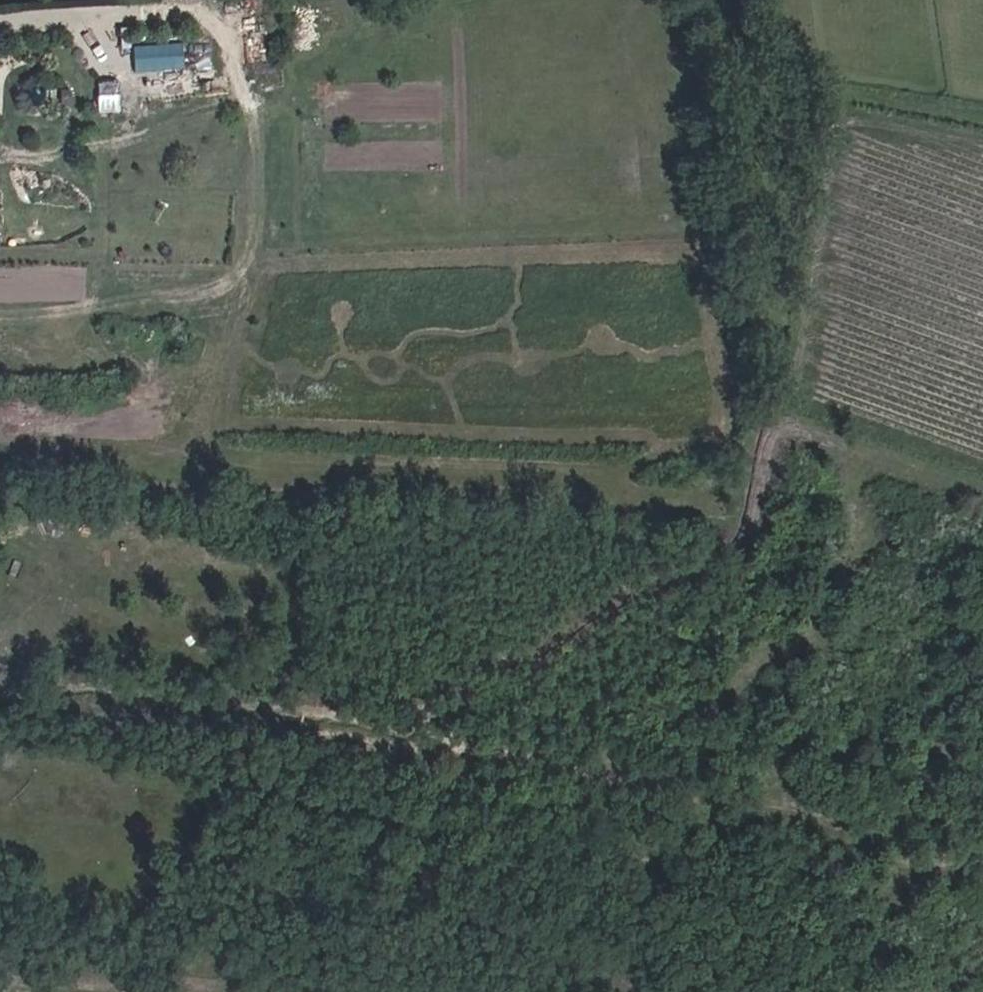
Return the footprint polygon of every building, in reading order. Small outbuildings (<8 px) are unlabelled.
[(187,67),(187,42),(138,41),(137,67),(187,67)]
